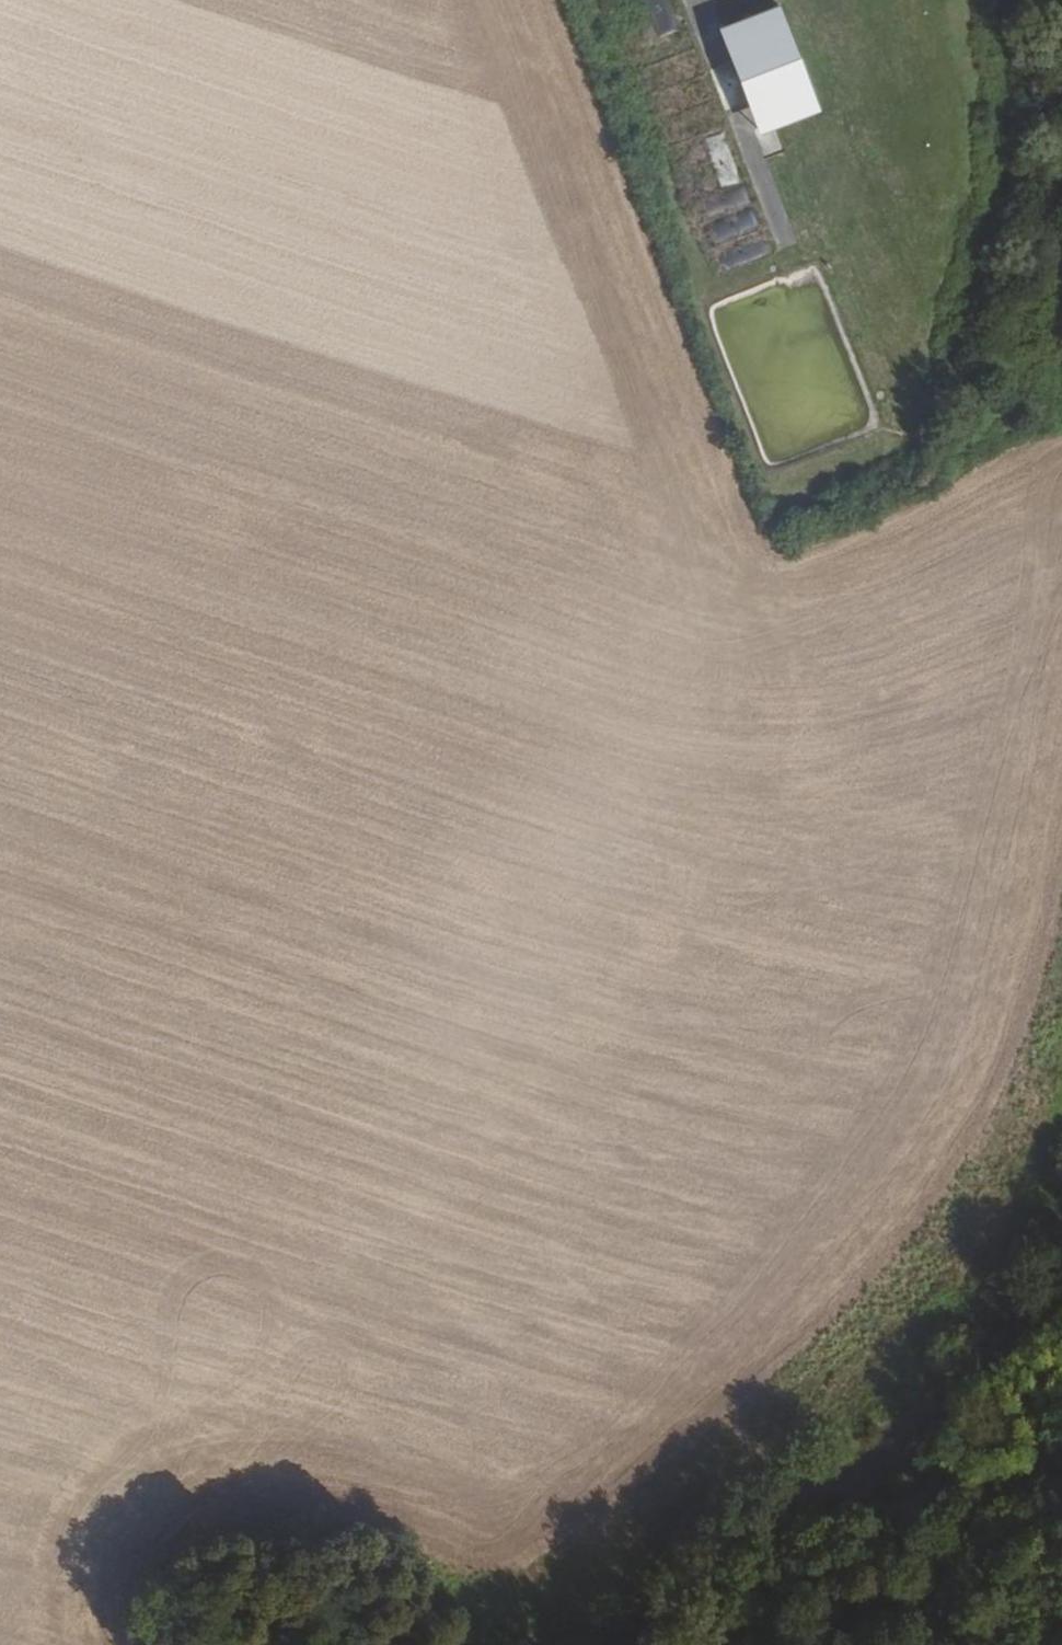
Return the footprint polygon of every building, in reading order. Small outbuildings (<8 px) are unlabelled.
[(783,7),(721,28),(759,136),(820,114),(783,7)]
